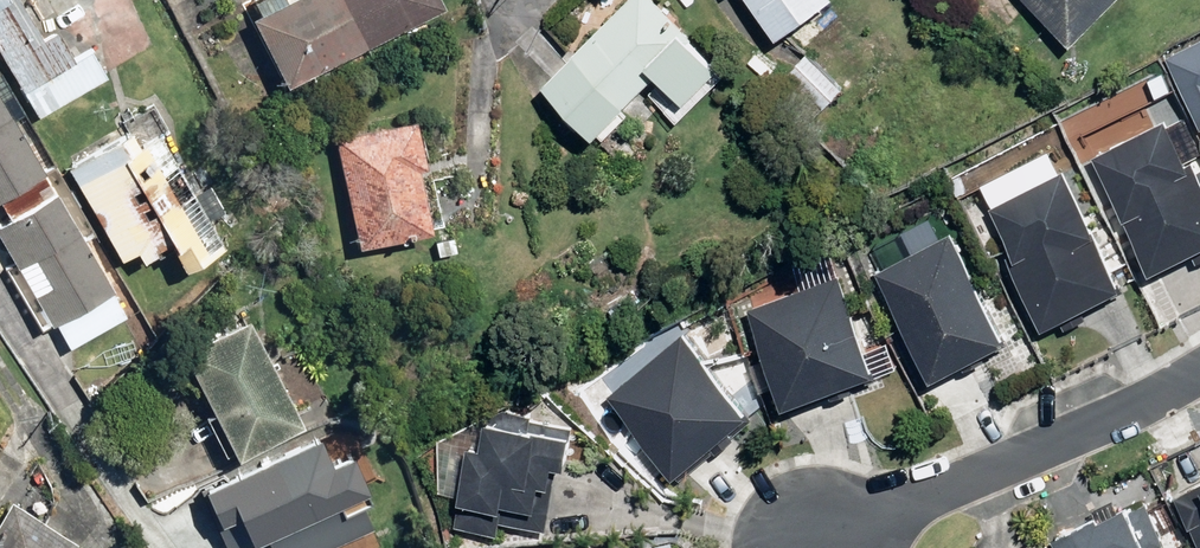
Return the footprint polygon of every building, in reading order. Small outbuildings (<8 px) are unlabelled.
[(40,122),(111,80),(95,53),(77,63),(60,34),(45,42),(20,0),(0,0),(0,55),(40,122)] [(280,88),(436,8),(431,0),(281,0),(244,19),(280,88)] [(651,0),(626,0),(538,88),(590,140),(651,78),(679,106),(714,71),(686,43),(690,39),(651,0)] [(772,41),(829,2),(828,0),(745,0),(772,41)] [(1068,46),(1113,0),(1020,0),(1068,46)] [(1168,48),(1195,104),(1199,102),(1199,33),(1168,48)] [(838,91),(802,55),(786,71),(821,107),(838,91)] [(40,176),(0,107),(0,199),(40,176)] [(1090,158),(1146,274),(1199,249),(1199,158),(1198,155),(1181,119),(1166,127),(1164,123),(1090,158)] [(330,139),(353,249),(426,234),(413,172),(422,170),(412,122),(330,139)] [(222,249),(157,136),(133,149),(124,132),(62,167),(115,259),(130,251),(139,266),(165,251),(178,274),(222,249)] [(1118,293),(1060,172),(988,206),(1010,253),(1004,256),(1039,330),(1118,293)] [(40,176),(0,199),(0,209),(7,220),(0,224),(0,245),(48,326),(51,325),(66,350),(123,317),(40,176)] [(1003,344),(948,235),(873,272),(927,381),(1003,344)] [(833,278),(746,310),(784,411),(872,378),(833,278)] [(292,425),(240,321),(175,353),(227,458),(292,425)] [(606,395),(670,477),(748,417),(684,335),(606,395)] [(499,524),(545,531),(555,469),(560,470),(567,425),(536,420),(535,431),(482,423),(478,448),(469,447),(460,506),(497,511),(498,506),(502,506),(499,524)] [(325,447),(317,430),(197,487),(225,544),(260,527),(270,547),(367,501),(338,440),(325,447)] [(1173,497),(1196,547),(1199,547),(1199,485),(1173,497)] [(8,504),(0,518),(0,547),(68,547),(71,543),(8,504)] [(1048,539),(1052,547),(1154,547),(1162,545),(1144,505),(1123,515),(1120,509),(1092,522),(1092,520),(1048,539)]
